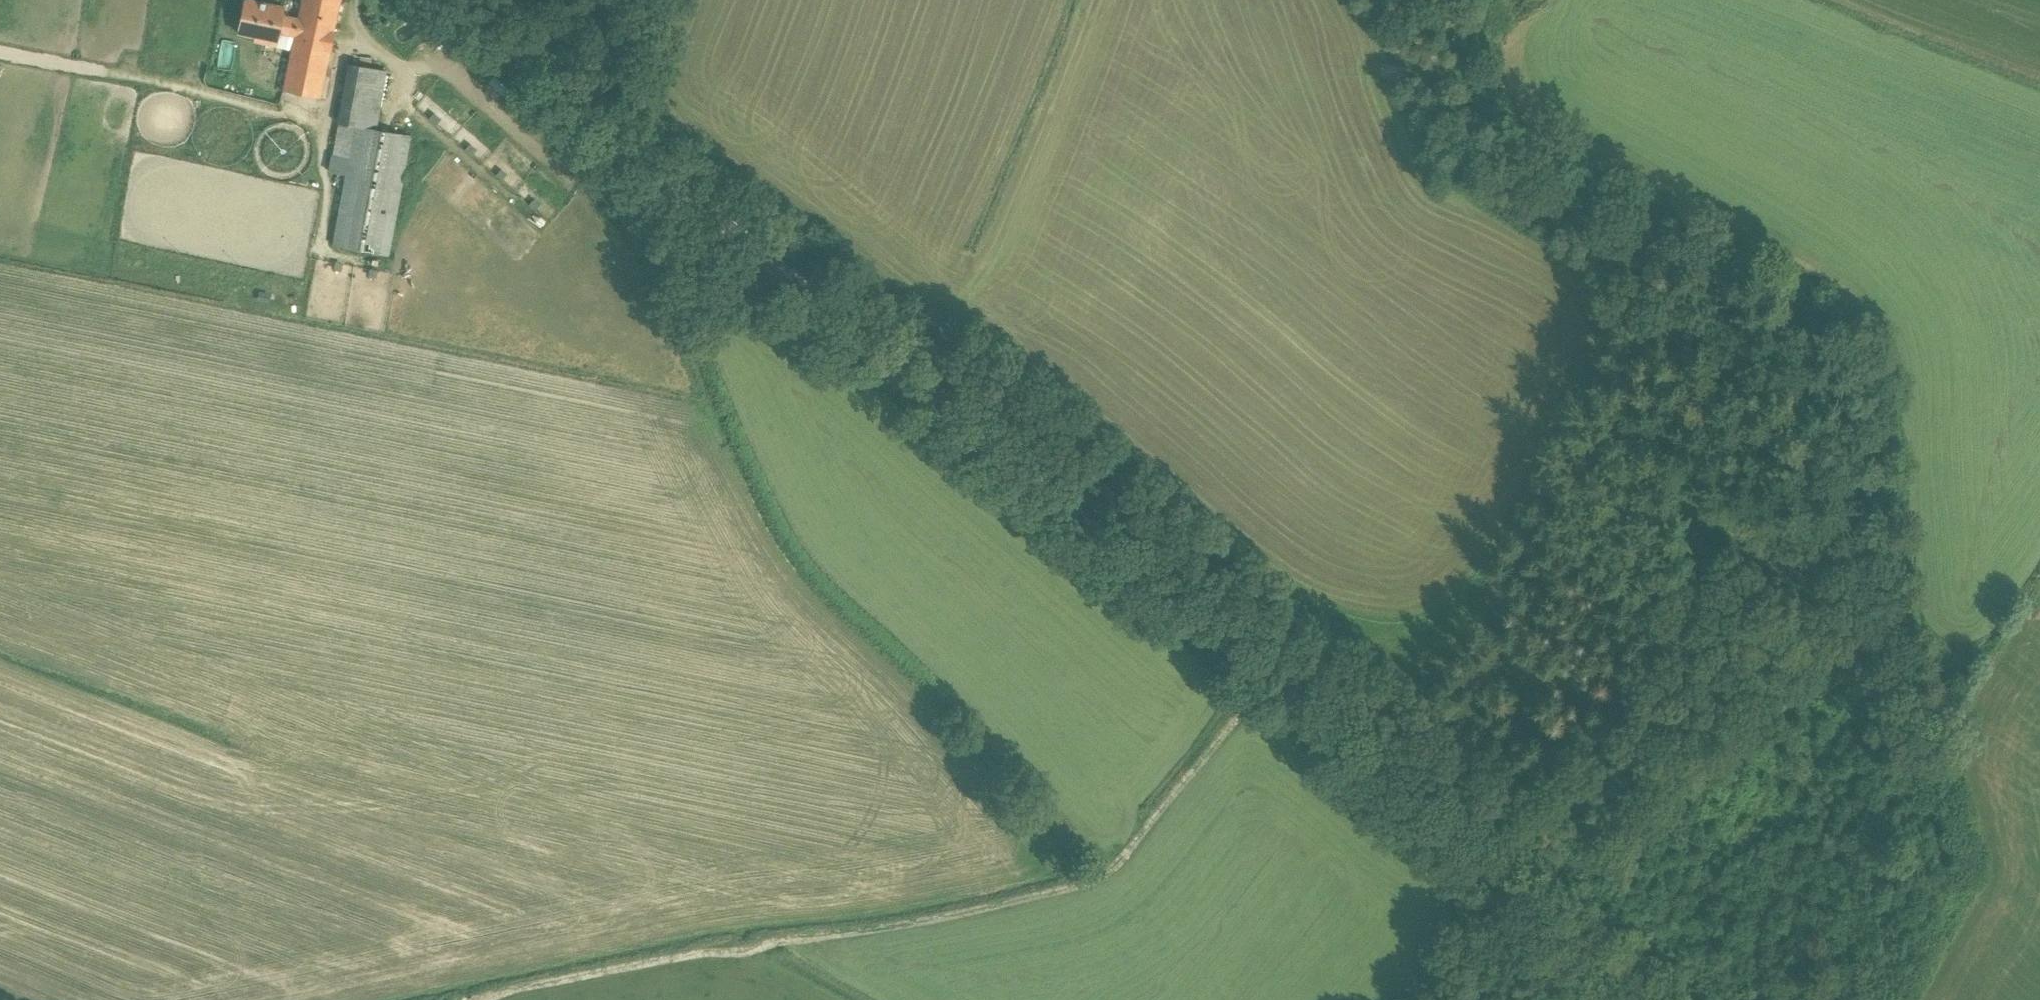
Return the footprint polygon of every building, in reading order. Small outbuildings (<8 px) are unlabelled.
[(255,36),(254,42),(277,46),(280,34),(293,36),(281,91),(319,99),(340,0),(301,0),(298,17),(283,14),(285,6),(255,0),(245,0),(238,33),(255,36)] [(413,11),(395,30),(416,49),(433,30),(413,11)] [(410,136),(353,125),(333,245),(388,255),(410,136)]
